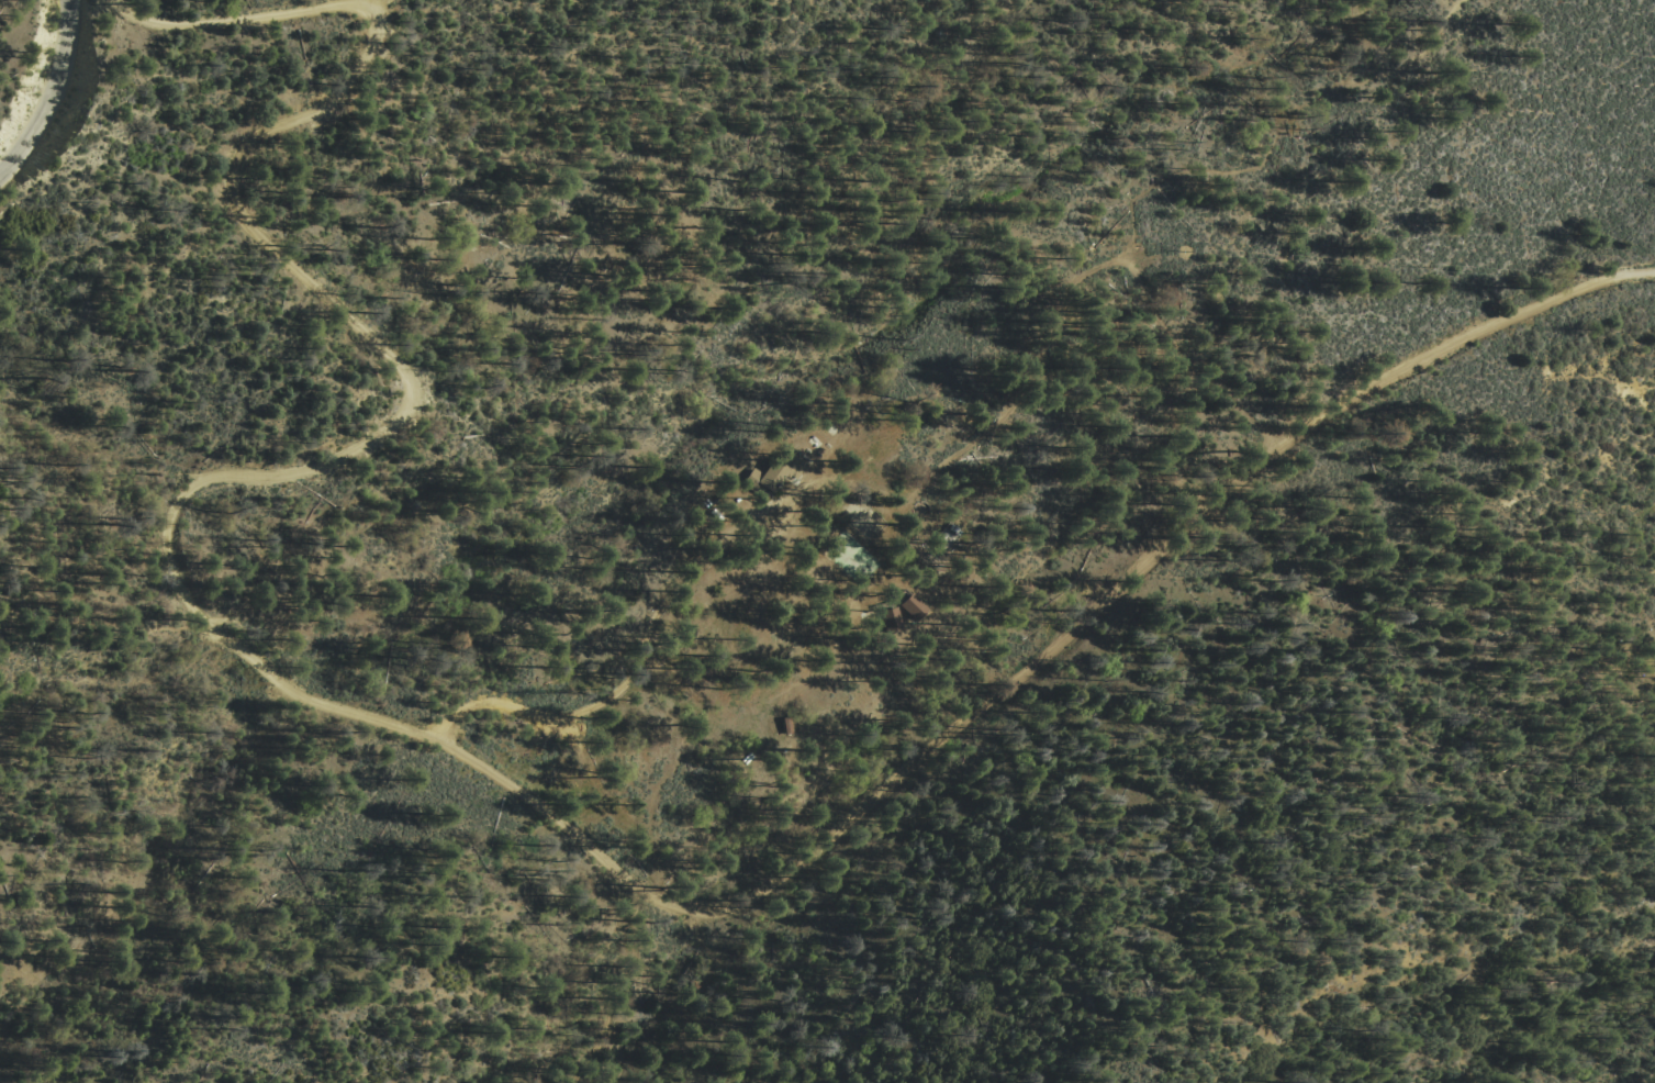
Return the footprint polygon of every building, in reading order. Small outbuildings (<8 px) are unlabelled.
[(793,451),(803,462),(768,494),(751,477),(760,469),(765,476),(793,451)] [(925,606),(907,590),(896,602),(913,618),(925,606)] [(878,608),(884,631),(900,627),(895,605),(878,608)]
